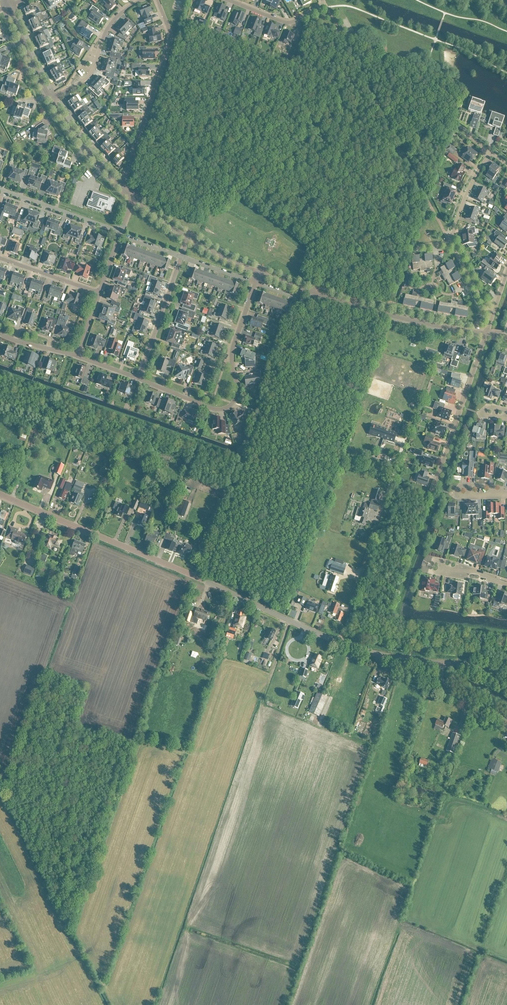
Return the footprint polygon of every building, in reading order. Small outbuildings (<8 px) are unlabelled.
[(53,0),(46,0),(47,1),(44,2),(48,9),(55,5),(53,0)] [(114,0),(107,0),(104,3),(106,5),(105,7),(109,11),(111,10),(116,6),(112,2),(114,0)] [(205,2),(200,0),(198,0),(197,3),(196,3),(195,6),(196,6),(194,10),(201,12),(207,14),(210,7),(204,5),(205,2)] [(267,3),(271,5),(270,7),(276,10),(280,1),(278,1),(278,0),(268,0),(267,3)] [(215,14),(214,18),(224,22),(227,15),(223,13),(226,7),(219,5),(215,14)] [(34,9),(33,7),(30,8),(29,6),(23,8),(23,7),(26,16),(27,16),(33,13),(34,16),(37,15),(41,14),(38,8),(34,9)] [(97,13),(99,11),(93,6),(89,11),(92,13),(89,18),(99,25),(104,18),(97,13)] [(150,17),(149,13),(152,12),(149,6),(139,10),(142,17),(142,16),(144,19),(144,20),(146,25),(153,22),(150,17)] [(241,24),(245,15),(238,12),(237,15),(234,14),(230,23),(236,26),(237,22),(241,24)] [(40,24),(40,23),(37,15),(34,16),(36,19),(29,22),(29,21),(29,22),(31,27),(40,24)] [(204,27),(207,21),(198,18),(196,24),(204,27)] [(258,29),(261,21),(253,18),(252,23),(251,22),(250,23),(249,26),(249,27),(250,27),(249,30),(255,33),(254,36),(259,38),(262,31),(258,29)] [(136,26),(132,22),(129,24),(125,20),(120,25),(128,32),(132,27),(134,29),(136,26)] [(86,30),(89,25),(82,21),(77,28),(82,31),(80,35),(89,40),(93,34),(86,30)] [(43,22),(40,23),(40,24),(31,27),(33,33),(34,33),(33,32),(40,30),(41,33),(43,32),(46,31),(43,22)] [(274,30),(275,27),(268,24),(264,35),(271,38),(272,36),(278,38),(280,33),(274,30)] [(126,34),(128,32),(120,25),(116,29),(123,36),(121,39),(125,41),(129,37),(126,34)] [(161,41),(160,33),(156,34),(154,27),(148,28),(148,27),(142,30),(143,33),(149,31),(149,35),(149,39),(149,40),(149,42),(150,42),(150,43),(161,41)] [(240,37),(243,30),(236,27),(233,34),(240,37)] [(291,33),(285,31),(281,42),(287,44),(288,42),(291,43),(294,36),(291,34),(291,33)] [(47,40),(43,32),(41,33),(43,36),(36,39),(36,38),(35,38),(38,44),(47,40)] [(47,40),(38,44),(40,50),(40,49),(47,46),(48,49),(50,48),(53,48),(54,47),(51,39),(47,40)] [(81,47),(83,43),(78,40),(75,44),(71,50),(76,53),(75,54),(79,56),(84,49),(81,47)] [(124,42),(118,40),(117,43),(110,41),(108,47),(118,49),(119,46),(122,47),(124,42)] [(117,54),(118,49),(108,47),(106,53),(110,54),(110,57),(120,60),(121,56),(117,54)] [(53,48),(50,48),(48,49),(50,53),(43,56),(43,55),(42,55),(45,61),(54,57),(54,56),(56,55),(53,48)] [(155,59),(155,51),(147,51),(147,48),(139,48),(139,51),(143,51),(143,59),(143,60),(144,61),(146,61),(147,60),(147,59),(155,59)] [(1,55),(0,54),(0,70),(5,72),(6,69),(8,70),(11,60),(3,57),(2,59),(0,58),(1,55)] [(58,65),(54,57),(45,61),(48,67),(48,66),(54,63),(56,66),(58,65)] [(116,66),(118,61),(111,59),(110,61),(104,60),(102,66),(112,69),(113,65),(116,66)] [(51,72),(50,72),(53,78),(62,73),(60,68),(64,66),(62,63),(58,65),(56,66),(57,69),(51,72)] [(132,65),(132,71),(135,71),(135,76),(139,76),(139,77),(149,77),(149,69),(141,69),(141,65),(132,65)] [(116,70),(112,69),(102,66),(101,72),(108,74),(106,77),(113,79),(116,70)] [(66,81),(65,78),(62,73),(53,78),(56,83),(56,82),(62,79),(64,82),(63,82),(63,83),(66,81)] [(14,86),(16,81),(12,79),(10,75),(1,79),(0,82),(6,84),(5,86),(3,85),(0,92),(7,95),(8,93),(16,96),(19,88),(14,86)] [(110,83),(106,79),(104,81),(99,77),(97,79),(96,78),(94,81),(102,88),(106,84),(108,85),(110,83)] [(99,91),(102,88),(94,81),(92,83),(90,86),(95,90),(93,93),(98,97),(102,93),(99,91)] [(144,95),(144,87),(141,87),(140,82),(134,82),(134,83),(124,83),(124,88),(133,88),(133,95),(144,95)] [(79,103),(79,102),(76,98),(74,95),(72,97),(72,96),(74,99),(68,103),(71,108),(79,103)] [(471,101),(468,111),(476,114),(474,121),(478,122),(482,112),(485,103),(472,98),(471,101)] [(139,104),(138,104),(138,103),(132,103),(132,99),(125,99),(125,105),(127,105),(127,111),(134,111),(136,112),(137,111),(138,111),(138,107),(139,104)] [(83,100),(79,102),(79,103),(71,108),(74,113),(75,113),(74,113),(80,109),(82,111),(88,108),(83,100)] [(22,117),(28,119),(31,110),(25,108),(26,107),(19,105),(20,104),(19,104),(18,108),(14,106),(11,114),(15,116),(15,117),(21,120),(22,117)] [(90,117),(86,113),(89,110),(88,108),(82,111),(84,114),(78,118),(82,123),(90,117)] [(492,112),(487,125),(496,128),(493,135),(498,136),(504,117),(492,112)] [(123,119),(123,127),(133,127),(133,118),(124,118),(124,115),(107,115),(111,119),(123,119)] [(95,125),(90,117),(82,123),(85,128),(91,123),(93,126),(95,125)] [(96,127),(95,125),(93,126),(95,129),(89,133),(93,138),(100,132),(96,127)] [(42,132),(34,131),(33,139),(40,141),(40,142),(46,143),(47,137),(51,134),(48,129),(42,132)] [(104,140),(108,137),(109,136),(106,134),(102,133),(100,132),(93,138),(97,143),(96,142),(102,138),(104,140)] [(112,146),(108,141),(110,139),(108,137),(104,140),(106,143),(101,148),(101,147),(100,147),(104,152),(112,146)] [(456,150),(450,145),(446,150),(453,155),(456,150)] [(118,148),(116,150),(112,146),(104,152),(109,157),(108,156),(114,151),(116,154),(118,152),(120,150),(118,148)] [(54,147),(52,153),(59,156),(56,164),(70,169),(72,164),(65,161),(68,155),(63,153),(64,150),(54,147)] [(472,162),(477,154),(469,148),(466,151),(465,150),(463,153),(464,154),(461,158),(466,162),(468,159),(472,162)] [(122,162),(124,159),(118,152),(116,154),(118,156),(113,161),(120,169),(120,168),(119,167),(123,163),(122,162)] [(458,160),(450,153),(447,157),(456,163),(458,160)] [(462,173),(465,168),(458,164),(455,170),(454,172),(453,171),(451,174),(452,175),(451,177),(455,179),(455,180),(457,181),(458,180),(461,182),(464,175),(462,173)] [(493,164),(489,169),(490,170),(486,176),(492,180),(498,172),(497,171),(499,168),(493,164)] [(15,182),(18,172),(15,170),(16,167),(11,165),(8,172),(11,173),(9,179),(12,180),(12,181),(15,182)] [(26,178),(28,171),(25,170),(24,174),(18,172),(15,182),(17,183),(18,182),(21,183),(23,177),(26,178)] [(33,189),(37,178),(34,177),(35,173),(30,172),(27,178),(30,179),(28,186),(31,187),(31,188),(33,189)] [(45,185),(47,178),(42,176),(41,179),(37,178),(33,189),(36,190),(37,189),(39,190),(42,184),(45,185)] [(52,195),(56,185),(52,184),(53,181),(48,179),(46,185),(49,186),(47,192),(50,194),(49,194),(52,195)] [(63,191),(66,184),(61,183),(59,186),(56,185),(52,195),(55,196),(58,197),(61,190),(63,191)] [(451,205),(456,192),(450,190),(451,187),(444,184),(443,187),(448,189),(445,197),(443,197),(441,202),(447,205),(447,203),(451,205)] [(490,193),(487,192),(478,187),(475,193),(485,197),(486,194),(489,196),(490,193)] [(89,200),(86,207),(104,213),(105,209),(106,210),(106,211),(111,212),(115,199),(111,198),(110,199),(109,199),(94,193),(91,201),(89,200)] [(483,200),(485,197),(475,193),(473,199),(482,203),(485,204),(486,202),(483,200)] [(12,206),(7,204),(4,211),(1,210),(0,212),(0,221),(1,222),(4,214),(9,216),(12,206)] [(16,213),(18,208),(12,206),(9,216),(12,217),(11,220),(17,222),(20,215),(16,213)] [(481,214),(482,212),(479,211),(479,210),(469,207),(467,213),(477,216),(478,213),(481,214)] [(30,223),(34,213),(31,212),(28,211),(26,218),(23,217),(20,223),(26,225),(27,222),(30,223)] [(37,222),(40,215),(37,214),(34,213),(30,223),(34,224),(33,228),(38,230),(40,223),(37,222)] [(476,220),(477,216),(467,213),(465,219),(475,222),(478,223),(479,221),(476,220)] [(43,227),(41,231),(44,232),(46,228),(52,230),(55,221),(49,219),(46,228),(43,227)] [(62,230),(59,228),(61,223),(55,221),(52,230),(55,232),(54,235),(60,237),(62,230)] [(73,238),(76,228),(73,227),(70,226),(68,233),(65,232),(63,238),(68,240),(69,237),(73,238)] [(80,237),(82,230),(79,229),(76,228),(73,238),(76,239),(75,243),(80,245),(83,238),(80,237)] [(475,234),(474,228),(468,229),(468,232),(461,233),(462,236),(463,239),(473,238),(472,234),(475,234)] [(22,237),(24,232),(18,230),(13,229),(12,233),(22,237)] [(503,236),(496,231),(494,234),(495,235),(494,237),(497,239),(494,243),(503,249),(506,244),(506,243),(501,239),(503,236)] [(88,236),(86,243),(92,245),(98,248),(101,249),(101,248),(103,243),(101,242),(102,237),(95,235),(94,238),(88,236)] [(473,241),(473,238),(463,239),(463,242),(462,242),(463,245),(470,244),(470,248),(477,247),(476,240),(473,241)] [(19,249),(20,246),(15,244),(16,242),(12,241),(12,243),(11,243),(8,252),(17,255),(18,252),(19,249)] [(36,255),(37,251),(34,250),(35,247),(28,245),(25,253),(29,254),(28,257),(30,258),(30,260),(35,262),(37,255),(36,255)] [(127,257),(130,247),(125,245),(121,256),(127,258),(127,257)] [(131,262),(135,249),(130,247),(127,257),(130,258),(129,261),(131,262)] [(137,260),(140,251),(135,249),(131,262),(133,262),(134,259),(137,260)] [(50,253),(45,251),(42,258),(45,259),(43,264),(50,267),(51,264),(54,265),(56,258),(49,255),(50,253)] [(141,265),(145,253),(140,251),(137,260),(140,261),(139,264),(141,265)] [(147,264),(151,254),(145,253),(141,265),(143,266),(144,263),(147,264)] [(483,259),(481,263),(490,269),(491,267),(496,270),(500,264),(497,262),(501,257),(495,253),(488,263),(483,259)] [(151,269),(156,256),(151,254),(147,264),(150,265),(149,268),(151,269)] [(157,267),(161,258),(156,256),(151,269),(153,269),(154,266),(157,267)] [(432,257),(425,257),(425,259),(422,259),(423,271),(426,271),(427,273),(430,273),(430,269),(433,268),(433,266),(432,263),(432,260),(432,257)] [(161,272),(162,270),(166,260),(161,258),(157,267),(160,268),(160,272),(161,272)] [(423,271),(422,259),(419,260),(419,258),(412,259),(413,271),(420,270),(420,272),(423,271)] [(73,270),(75,264),(70,262),(63,259),(59,270),(66,272),(68,269),(73,270)] [(167,272),(171,262),(166,260),(162,270),(167,272)] [(452,270),(453,269),(450,263),(444,266),(442,267),(440,268),(441,271),(438,273),(439,276),(441,275),(443,278),(453,272),(452,270)] [(82,268),(78,266),(75,273),(80,274),(79,277),(87,280),(91,269),(83,266),(82,268)] [(492,276),(495,273),(486,267),(483,270),(486,272),(481,278),(482,279),(481,280),(484,282),(485,281),(491,285),(496,278),(492,276)] [(129,276),(131,271),(123,268),(122,271),(117,269),(115,275),(125,278),(126,275),(129,276)] [(195,281),(198,271),(193,269),(189,280),(194,282),(195,281)] [(199,285),(203,273),(198,271),(195,281),(198,282),(197,285),(199,285)] [(456,274),(455,275),(453,272),(443,278),(445,281),(446,280),(449,286),(460,280),(456,274)] [(17,285),(20,275),(14,273),(11,283),(10,285),(12,286),(13,283),(17,285)] [(205,284),(208,275),(203,273),(199,285),(200,286),(202,283),(205,284)] [(22,287),(26,277),(20,275),(17,285),(20,286),(19,289),(21,290),(22,287)] [(124,281),(125,278),(115,275),(113,280),(118,282),(117,285),(126,288),(127,282),(124,281)] [(209,289),(213,276),(208,275),(205,284),(208,285),(207,288),(209,289)] [(215,288),(218,278),(213,276),(209,289),(211,290),(212,287),(215,288)] [(162,285),(156,283),(157,279),(150,277),(148,283),(152,284),(151,287),(160,291),(162,285)] [(219,293),(223,280),(218,278),(215,288),(218,289),(217,292),(219,293)] [(35,291),(39,282),(33,279),(30,289),(29,292),(31,293),(32,290),(35,291)] [(225,291),(228,282),(223,280),(219,293),(221,293),(222,290),(225,291)] [(41,293),(45,284),(39,282),(35,291),(39,292),(38,295),(40,296),(41,293)] [(229,296),(230,294),(234,284),(228,282),(225,291),(228,292),(227,296),(229,296)] [(235,296),(239,285),(234,284),(230,294),(235,296)] [(54,298),(58,288),(52,286),(48,296),(49,296),(48,299),(50,300),(51,297),(54,298)] [(125,294),(126,290),(120,287),(118,291),(110,288),(108,294),(119,297),(120,294),(122,295),(123,293),(125,294)] [(160,291),(151,287),(149,293),(146,292),(145,296),(151,298),(153,295),(158,297),(160,291)] [(60,300),(64,290),(58,288),(54,298),(58,299),(57,302),(59,303),(60,300)] [(199,295),(191,292),(190,295),(185,293),(183,299),(192,302),(193,299),(197,300),(199,295)] [(418,306),(420,296),(417,295),(417,293),(413,292),(412,296),(405,295),(403,305),(414,307),(415,306),(418,306)] [(262,306),(263,305),(266,295),(261,293),(257,304),(262,306)] [(78,307),(81,296),(74,294),(73,297),(68,295),(65,302),(71,304),(71,305),(78,307)] [(117,303),(119,297),(108,294),(106,299),(114,302),(113,306),(120,308),(121,304),(117,303)] [(266,309),(271,297),(266,295),(263,305),(265,305),(265,309),(266,309)] [(423,297),(420,296),(418,306),(421,307),(420,309),(432,311),(434,301),(423,299),(423,297)] [(156,304),(150,302),(151,299),(145,297),(143,302),(145,303),(144,306),(154,310),(156,304)] [(272,308),(276,298),(271,297),(266,309),(268,310),(270,307),(272,308)] [(276,313),(280,300),(276,298),(272,308),(275,309),(274,312),(276,313)] [(191,305),(192,302),(183,299),(181,304),(186,306),(185,309),(194,312),(196,307),(191,305)] [(282,311),(285,302),(280,300),(276,313),(278,313),(279,310),(282,311)] [(466,318),(468,307),(462,306),(463,302),(458,301),(457,304),(454,303),(452,313),(455,314),(455,315),(466,318)] [(288,314),(291,304),(285,302),(282,311),(285,312),(284,315),(286,316),(287,313),(288,314)] [(452,313),(454,303),(451,302),(451,304),(439,302),(438,312),(449,314),(449,313),(452,313)] [(228,315),(231,309),(221,305),(218,304),(217,307),(220,308),(219,311),(228,315)] [(119,314),(121,309),(114,306),(113,309),(104,306),(102,313),(113,316),(114,312),(119,314)] [(152,315),(154,310),(144,306),(142,312),(152,315)] [(22,317),(25,310),(19,308),(18,311),(11,309),(8,318),(17,322),(19,316),(22,317)] [(32,327),(36,316),(32,315),(33,310),(28,308),(25,315),(28,316),(25,325),(32,327)] [(193,320),(196,314),(186,311),(185,314),(178,311),(176,317),(186,321),(187,318),(193,320)] [(226,321),(228,315),(219,311),(218,315),(215,313),(214,316),(217,317),(226,321)] [(111,320),(113,316),(102,313),(100,319),(108,322),(107,325),(114,327),(116,322),(111,320)] [(144,317),(135,314),(134,319),(139,321),(137,325),(147,328),(149,323),(143,320),(144,317)] [(65,327),(67,321),(64,320),(65,318),(60,316),(56,325),(60,327),(57,335),(63,337),(63,338),(67,339),(68,335),(70,329),(65,327)] [(185,324),(186,321),(176,317),(174,323),(181,326),(180,329),(188,332),(190,326),(185,324)] [(252,318),(250,325),(252,326),(261,329),(263,325),(268,326),(271,328),(273,321),(270,320),(262,317),(261,321),(252,318)] [(50,321),(46,320),(44,323),(43,323),(42,326),(43,327),(42,330),(42,331),(46,332),(46,331),(49,332),(51,327),(54,328),(56,321),(51,319),(50,321)] [(224,328),(214,324),(211,323),(210,326),(213,327),(212,330),(222,333),(224,328)] [(145,334),(147,328),(137,325),(136,329),(133,328),(132,333),(137,335),(138,332),(145,334)] [(184,336),(185,332),(178,329),(176,332),(171,330),(170,333),(169,333),(169,336),(183,341),(185,336),(184,336)] [(220,339),(222,333),(212,330),(211,333),(208,332),(207,335),(210,336),(220,339)] [(101,338),(94,336),(90,347),(97,350),(98,346),(104,348),(106,341),(100,339),(101,338)] [(182,346),(183,341),(169,336),(169,337),(167,339),(168,339),(167,342),(172,344),(171,347),(179,349),(180,346),(182,346)] [(262,338),(255,336),(254,339),(246,336),(244,343),(253,346),(254,341),(260,343),(262,338)] [(117,345),(118,342),(111,339),(108,349),(112,351),(110,354),(118,357),(122,347),(117,345)] [(135,363),(139,351),(131,348),(132,344),(133,344),(134,344),(128,342),(123,356),(127,357),(126,360),(135,363)] [(215,352),(217,347),(208,343),(205,342),(204,345),(207,346),(205,349),(215,352)] [(452,359),(456,348),(452,347),(452,348),(450,347),(451,346),(447,345),(443,356),(452,359)] [(10,352),(12,348),(5,346),(1,356),(8,358),(14,360),(17,354),(10,352)] [(177,359),(180,351),(171,348),(171,349),(176,351),(173,358),(177,359)] [(472,351),(468,350),(467,350),(467,349),(463,348),(460,358),(469,361),(472,351)] [(213,358),(215,352),(205,349),(204,352),(201,351),(201,354),(203,355),(213,358)] [(255,358),(254,358),(256,355),(243,350),(240,357),(244,358),(244,359),(245,359),(245,358),(248,358),(247,363),(246,363),(246,368),(255,367),(255,358)] [(35,368),(39,356),(34,355),(34,356),(27,353),(24,361),(28,362),(27,365),(35,368)] [(505,355),(505,356),(503,355),(500,353),(496,365),(505,368),(506,360),(506,356),(505,355)] [(53,373),(57,363),(49,360),(49,359),(45,358),(41,369),(47,371),(46,373),(50,374),(51,372),(53,373)] [(169,362),(161,360),(160,363),(161,364),(158,371),(164,373),(167,366),(171,367),(174,368),(176,362),(173,361),(170,359),(169,362)] [(177,372),(175,377),(180,379),(180,378),(185,380),(187,374),(191,375),(194,368),(190,366),(189,368),(187,367),(181,365),(180,367),(179,367),(177,372)] [(84,376),(86,369),(78,367),(75,377),(82,380),(81,384),(85,385),(87,378),(84,376)] [(106,380),(107,377),(100,374),(96,384),(103,387),(104,387),(110,389),(112,382),(106,380)] [(206,376),(198,374),(195,384),(203,387),(206,376)] [(459,383),(459,380),(460,380),(460,376),(451,374),(451,379),(451,380),(452,381),(451,386),(459,389),(461,383),(459,383)] [(260,384),(259,376),(245,378),(246,386),(260,384)] [(132,397),(135,388),(128,386),(129,384),(125,383),(125,384),(122,383),(119,391),(125,393),(125,395),(132,397)] [(495,389),(489,386),(485,397),(492,399),(493,396),(499,398),(501,391),(495,389)] [(454,394),(455,391),(447,388),(445,391),(447,392),(445,396),(444,395),(443,400),(448,402),(448,403),(454,405),(455,399),(454,399),(455,394),(454,394)] [(158,408),(161,401),(155,399),(157,396),(149,393),(146,403),(153,405),(155,406),(155,407),(158,408)] [(171,414),(173,411),(174,411),(175,407),(174,407),(175,403),(169,401),(164,399),(161,408),(166,410),(165,412),(171,414)] [(441,419),(448,421),(449,418),(450,415),(451,412),(443,409),(445,405),(435,402),(433,409),(439,411),(438,413),(437,413),(436,417),(441,419)] [(194,423),(198,413),(191,410),(190,413),(184,411),(182,418),(188,420),(187,421),(194,423)] [(241,421),(247,418),(244,412),(238,415),(236,412),(229,417),(235,426),(242,422),(241,421)] [(230,434),(228,424),(220,425),(220,418),(213,418),(213,425),(212,425),(212,430),(218,430),(218,434),(218,435),(230,434)] [(440,427),(441,422),(435,420),(433,425),(431,432),(436,434),(435,434),(439,436),(439,435),(443,436),(445,429),(440,427)] [(373,430),(372,433),(377,435),(386,438),(386,439),(389,441),(394,443),(394,442),(393,442),(396,433),(397,433),(389,430),(388,431),(389,431),(388,431),(386,431),(386,430),(387,429),(374,425),(374,426),(375,426),(374,428),(373,428),(373,430)] [(486,440),(487,431),(486,431),(483,430),(484,427),(482,426),(482,425),(477,425),(476,428),(475,427),(473,433),(475,434),(474,436),(477,437),(477,439),(480,440),(480,439),(486,440)] [(499,431),(499,427),(492,426),(491,437),(498,438),(498,437),(504,437),(504,431),(499,431)] [(23,431),(20,440),(25,442),(28,433),(23,431)] [(429,444),(427,449),(438,452),(440,445),(433,442),(434,439),(426,436),(424,443),(429,444)] [(421,457),(423,452),(415,449),(413,454),(421,457)] [(477,463),(478,452),(469,451),(469,460),(473,460),(473,463),(477,463)] [(424,457),(423,460),(422,460),(421,460),(420,462),(421,463),(422,463),(421,464),(426,466),(426,467),(426,468),(428,468),(429,468),(429,467),(432,468),(434,461),(428,459),(428,458),(424,457)] [(61,476),(65,466),(58,463),(54,473),(61,476)] [(472,478),(474,464),(466,463),(466,464),(463,464),(463,470),(463,475),(465,476),(465,477),(472,478)] [(493,475),(494,465),(488,464),(487,467),(482,467),(481,479),(489,479),(490,475),(493,475)] [(501,470),(498,480),(504,482),(505,479),(506,479),(506,472),(501,470)] [(426,486),(429,478),(426,477),(427,474),(421,472),(420,475),(419,475),(416,482),(426,486)] [(35,484),(34,488),(41,491),(43,487),(50,490),(54,482),(42,477),(41,480),(37,479),(35,484)] [(72,485),(72,484),(68,483),(67,483),(64,490),(65,490),(65,491),(62,490),(62,491),(61,492),(61,493),(59,498),(64,500),(66,496),(68,492),(70,492),(72,485)] [(79,496),(82,488),(75,485),(73,490),(75,491),(74,494),(70,503),(79,506),(82,497),(79,496)] [(378,502),(381,492),(375,490),(369,509),(377,512),(380,502),(378,502)] [(135,511),(140,502),(136,500),(131,509),(135,511)] [(184,517),(189,503),(180,500),(175,514),(184,517)] [(116,502),(113,509),(117,510),(116,513),(122,516),(124,512),(128,513),(130,508),(130,507),(125,504),(124,506),(116,502)] [(148,511),(150,506),(141,503),(139,507),(148,511)] [(460,517),(460,511),(456,510),(455,509),(456,505),(449,504),(449,509),(448,509),(446,515),(445,516),(460,517)] [(494,514),(494,504),(487,505),(487,513),(484,513),(484,520),(490,520),(490,515),(494,514)] [(501,504),(494,504),(494,514),(498,514),(498,519),(504,519),(505,515),(505,512),(501,512),(501,504)] [(472,515),(472,505),(466,505),(466,512),(463,512),(463,520),(469,519),(469,516),(472,515)] [(482,511),(479,511),(478,505),(472,505),(472,515),(476,515),(476,519),(482,519),(482,511)] [(369,512),(361,509),(358,508),(356,517),(362,518),(360,524),(365,525),(369,512)] [(148,517),(144,516),(141,514),(137,525),(144,528),(148,517)] [(24,544),(27,535),(18,532),(19,530),(9,527),(6,538),(12,540),(15,541),(15,542),(15,544),(16,545),(17,545),(19,545),(20,544),(20,543),(24,544)] [(158,539),(160,534),(153,531),(151,535),(148,534),(145,541),(153,545),(156,538),(158,539)] [(57,539),(57,538),(51,536),(51,537),(48,536),(45,543),(45,544),(44,546),(45,547),(46,547),(47,547),(50,548),(52,544),(59,547),(62,541),(57,539)] [(179,546),(176,545),(176,543),(173,542),(174,539),(171,537),(166,549),(172,552),(173,550),(177,552),(177,553),(184,556),(186,552),(188,553),(188,552),(190,552),(192,548),(191,546),(187,545),(185,546),(184,548),(180,546),(179,546)] [(448,549),(452,538),(448,537),(447,541),(439,538),(439,539),(437,538),(436,543),(438,543),(435,551),(443,553),(445,548),(448,549)] [(75,541),(72,549),(70,554),(71,556),(73,557),(75,556),(75,554),(75,552),(75,550),(82,553),(86,545),(75,541)] [(464,557),(467,550),(462,549),(462,548),(455,545),(451,555),(459,558),(459,555),(464,557)] [(480,554),(476,553),(476,551),(473,550),(472,552),(471,551),(468,561),(477,564),(478,561),(482,562),(485,552),(485,553),(481,552),(480,554)] [(45,562),(47,556),(41,554),(39,559),(45,562)] [(343,576),(346,566),(342,565),(343,562),(336,559),(335,562),(329,561),(327,568),(330,569),(329,572),(343,576)] [(492,560),(488,559),(485,566),(489,568),(492,569),(493,569),(497,570),(497,568),(501,569),(502,563),(503,561),(500,560),(499,563),(495,561),(496,560),(492,559),(492,560)] [(32,577),(35,569),(27,565),(24,573),(32,577)] [(327,582),(326,587),(329,588),(328,591),(334,593),(335,590),(336,590),(337,587),(336,587),(336,585),(338,580),(335,579),(332,578),(329,577),(327,582)] [(438,592),(439,585),(435,584),(436,578),(435,578),(435,581),(427,579),(427,581),(423,580),(423,583),(422,583),(421,585),(422,586),(421,591),(429,592),(430,590),(438,592)] [(461,596),(462,584),(455,583),(455,586),(449,586),(448,593),(454,594),(453,595),(454,595),(453,598),(454,599),(459,599),(460,599),(461,596)] [(487,600),(488,591),(485,591),(485,587),(482,587),(482,588),(474,587),(473,595),(481,596),(480,599),(487,600)] [(506,593),(505,594),(502,593),(499,600),(495,599),(493,606),(497,608),(497,607),(501,608),(503,607),(504,605),(506,606),(506,605),(506,594),(506,593)] [(315,613),(318,605),(308,602),(309,600),(299,597),(297,604),(306,607),(306,609),(315,613)] [(327,603),(323,602),(318,614),(322,615),(327,603)] [(336,615),(335,619),(336,619),(336,620),(340,622),(342,617),(343,617),(344,614),(342,613),(343,610),(338,609),(339,605),(333,603),(330,613),(336,615)] [(187,612),(184,621),(190,623),(190,622),(197,624),(199,619),(205,621),(208,612),(203,611),(203,612),(197,610),(195,615),(192,614),(187,612)] [(227,633),(226,637),(233,639),(234,636),(236,630),(235,629),(236,626),(242,628),(246,617),(242,616),(243,611),(240,610),(239,611),(238,611),(237,615),(236,614),(233,625),(232,629),(229,628),(227,633)] [(269,629),(265,638),(271,641),(276,632),(269,629)] [(178,646),(182,636),(177,635),(174,644),(178,646)] [(249,662),(252,654),(247,652),(243,662),(247,664),(248,661),(249,662)] [(318,669),(322,660),(320,659),(321,657),(316,655),(314,658),(313,658),(310,665),(313,666),(313,667),(318,669)] [(306,678),(308,670),(302,669),(300,676),(306,678)] [(384,679),(380,678),(380,679),(378,679),(376,684),(381,686),(381,687),(387,690),(390,682),(384,679)] [(319,717),(327,698),(317,694),(308,712),(319,717)] [(298,695),(293,709),(300,712),(305,698),(298,695)] [(449,728),(452,721),(446,718),(444,723),(438,720),(436,725),(442,728),(441,729),(445,730),(446,727),(449,728)] [(455,754),(461,736),(453,733),(447,752),(455,754)] [(427,766),(429,761),(422,758),(420,764),(419,766),(423,768),(424,765),(427,766)] [(498,772),(501,762),(492,760),(489,769),(498,772)]
